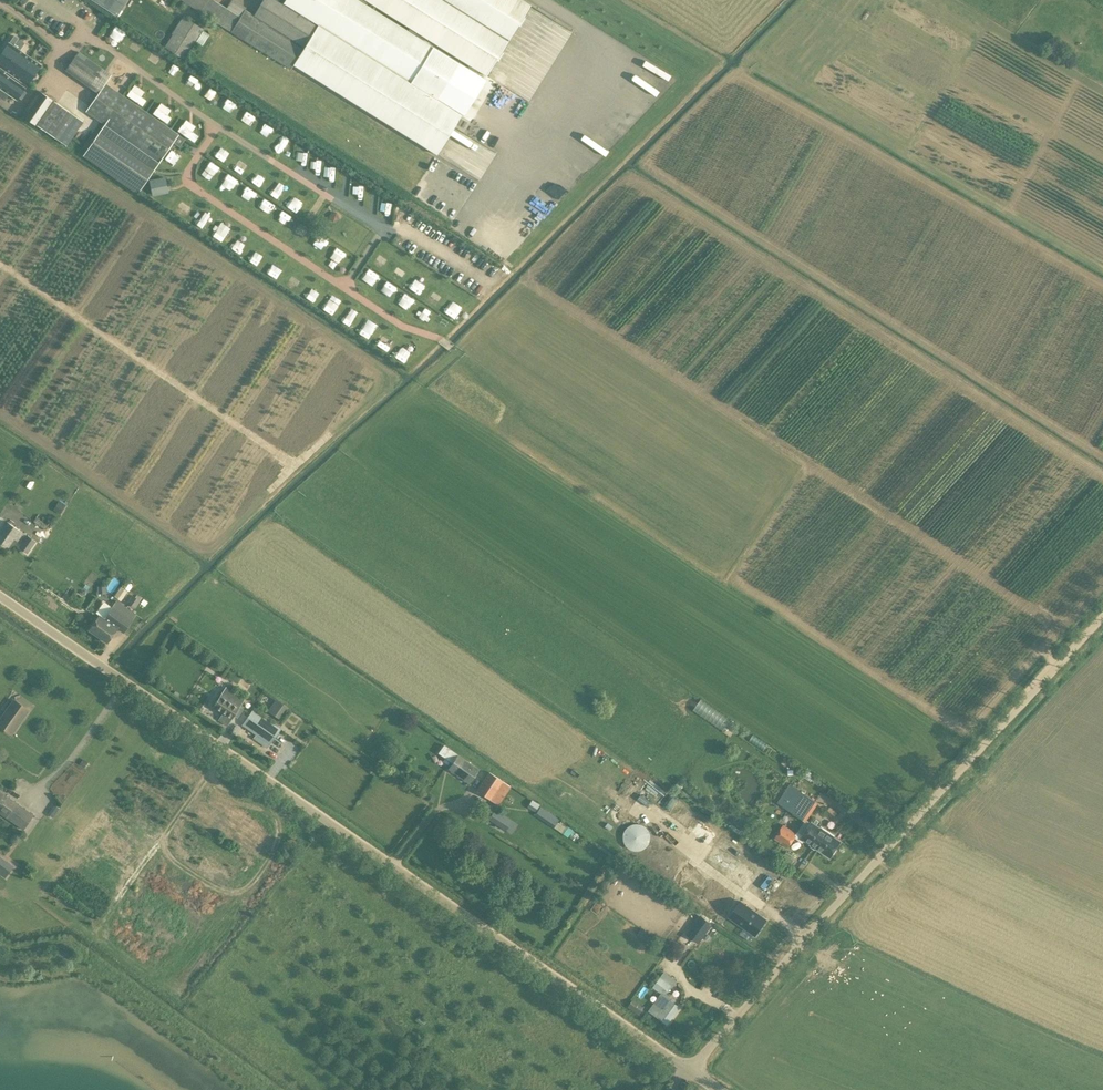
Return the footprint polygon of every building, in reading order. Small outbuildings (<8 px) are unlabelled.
[(117,16),(123,5),(116,1),(116,0),(93,0),(117,16)] [(158,12),(168,15),(172,2),(165,0),(161,0),(158,12)] [(291,70),(293,65),(431,151),(456,112),(428,94),(451,58),(434,47),(435,45),(480,74),(486,65),(525,4),(519,0),(286,0),(284,4),(301,14),(300,15),(275,0),(263,0),(254,16),(245,10),(246,8),(234,0),(232,0),(226,8),(214,0),(181,0),(291,70)] [(163,46),(185,61),(197,42),(202,45),(209,35),(204,31),(205,30),(183,16),(171,34),(163,46)] [(117,24),(110,33),(120,40),(126,31),(117,24)] [(3,74),(5,71),(27,86),(41,65),(19,50),(24,43),(14,36),(9,43),(9,42),(0,55),(0,89),(16,100),(25,88),(3,74)] [(135,36),(128,46),(138,53),(145,43),(135,36)] [(154,48),(147,57),(157,64),(164,55),(154,48)] [(88,87),(98,94),(86,111),(159,163),(179,134),(106,83),(112,75),(101,68),(100,68),(78,54),(66,72),(88,87)] [(173,60),(166,69),(175,76),(182,67),(173,60)] [(671,84),(674,78),(648,62),(645,68),(671,84)] [(646,71),(638,83),(658,97),(666,86),(646,71)] [(184,82),(194,89),(201,79),(191,72),(184,82)] [(209,86),(204,96),(213,100),(218,90),(209,86)] [(621,98),(625,103),(622,105),(625,110),(632,104),(631,103),(636,99),(637,101),(641,98),(633,89),(621,98)] [(84,122),(72,114),(54,101),(39,91),(38,90),(21,115),(37,126),(66,146),(84,122)] [(227,97),(222,107),(232,113),(238,103),(227,97)] [(157,114),(163,105),(156,101),(150,110),(157,114)] [(247,110),(241,119),(250,125),(255,116),(247,110)] [(99,132),(83,156),(138,194),(154,170),(99,132)] [(605,155),(599,151),(604,145),(590,134),(582,144),(602,159),(605,155)] [(300,146),(297,157),(307,160),(310,150),(300,146)] [(223,160),(228,151),(221,148),(217,156),(223,160)] [(320,158),(314,167),(325,174),(330,164),(320,158)] [(252,180),(260,186),(266,176),(258,171),(252,180)] [(153,194),(169,192),(167,176),(151,178),(153,194)] [(270,193),(278,198),(283,189),(275,185),(270,193)] [(532,236),(536,232),(514,213),(510,218),(532,236)] [(201,214),(196,222),(204,227),(209,219),(201,214)] [(213,234),(222,240),(230,230),(221,223),(213,234)] [(55,510),(61,514),(66,505),(60,502),(55,510)] [(16,528),(7,522),(0,532),(0,542),(8,547),(14,539),(20,543),(25,535),(16,528)] [(28,535),(19,547),(27,554),(36,541),(28,535)] [(123,633),(136,614),(117,601),(104,619),(99,616),(89,630),(107,643),(116,629),(123,633)] [(226,687),(221,695),(213,708),(222,714),(218,720),(227,726),(234,715),(237,718),(243,709),(240,707),(245,699),(226,687)] [(701,698),(694,710),(724,730),(731,719),(701,698)] [(267,710),(279,719),(287,708),(275,699),(267,710)] [(13,700),(0,718),(0,725),(11,733),(28,710),(13,700)] [(280,728),(254,710),(243,726),(269,744),(280,728)] [(469,783),(478,769),(454,752),(449,759),(453,762),(448,769),(469,783)] [(803,768),(786,757),(782,763),(799,775),(803,768)] [(66,782),(62,787),(69,793),(87,770),(75,760),(61,778),(66,782)] [(476,791),(490,800),(498,806),(511,787),(503,782),(489,772),(476,791)] [(791,784),(785,793),(791,797),(784,807),(802,819),(815,801),(791,784)] [(23,830),(34,815),(0,791),(0,814),(23,830)] [(532,799),(528,807),(537,811),(541,803),(532,799)] [(553,828),(559,819),(540,807),(534,816),(553,828)] [(833,819),(837,812),(829,807),(826,814),(833,819)] [(517,824),(516,823),(495,810),(488,820),(506,831),(511,834),(517,824)] [(565,833),(569,825),(560,820),(555,827),(565,833)] [(837,850),(836,848),(841,841),(812,822),(803,835),(801,834),(800,836),(798,834),(796,837),(803,842),(804,840),(830,857),(832,854),(834,854),(837,850)] [(644,849),(647,846),(650,842),(651,837),(650,833),(647,829),(644,826),(639,824),(634,824),(630,826),(626,829),(624,833),(623,837),(624,842),(626,846),(630,849),(634,851),(639,851),(644,849)] [(789,848),(796,837),(798,834),(783,824),(774,838),(789,848)] [(673,827),(657,847),(717,891),(733,871),(673,827)] [(742,905),(731,920),(757,939),(767,924),(742,905)] [(698,942),(711,924),(701,917),(688,935),(698,942)] [(660,977),(653,987),(661,994),(649,1011),(658,1018),(668,1024),(679,1008),(671,1002),(672,999),(667,995),(676,981),(665,971),(660,977)]
